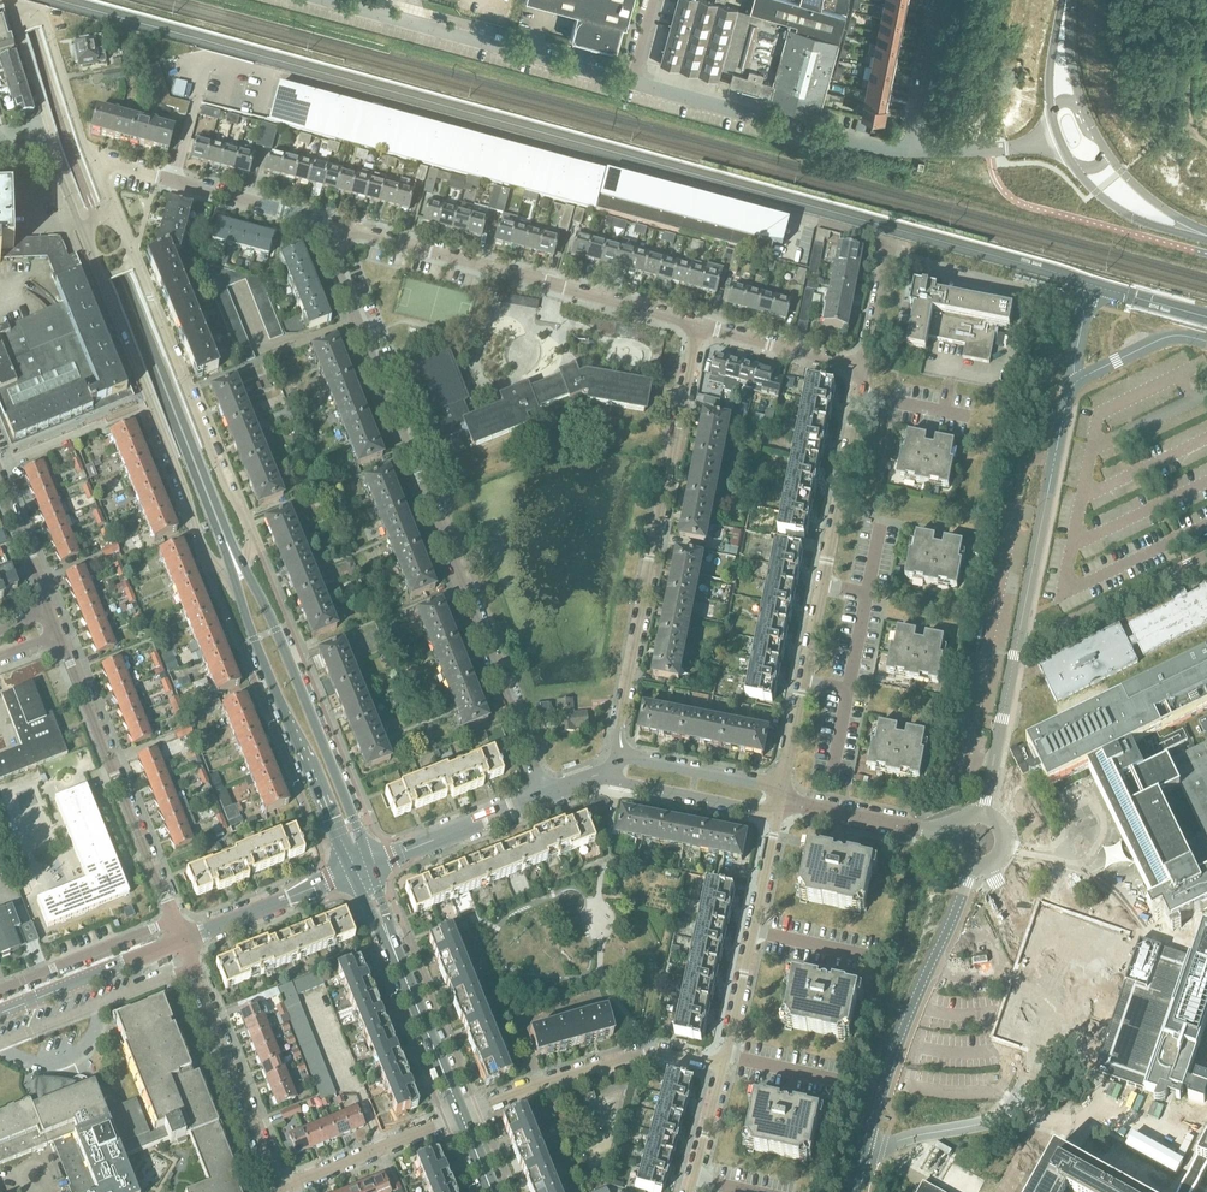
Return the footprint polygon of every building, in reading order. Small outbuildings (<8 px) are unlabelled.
[(633,0),(528,0),(577,13),(570,37),(572,39),(614,51),(616,49),(623,26),(625,26),(633,0)] [(661,63),(719,79),(739,8),(725,4),(726,0),(715,0),(715,1),(711,0),(678,0),(661,63)] [(746,11),(750,12),(731,82),(772,94),(770,100),(819,114),(840,39),(847,13),(802,0),(800,0),(754,0),(752,4),(748,3),(746,11)] [(802,0),(847,13),(847,12),(850,0),(800,0),(802,0)] [(909,0),(886,0),(885,6),(907,10),(909,0)] [(883,18),(904,22),(907,10),(885,6),(883,18)] [(902,35),(904,22),(883,18),(880,30),(902,35)] [(14,50),(11,39),(8,40),(2,20),(0,21),(0,54),(14,50)] [(878,42),(899,47),(902,35),(880,30),(878,42)] [(75,46),(73,47),(74,54),(104,49),(102,37),(99,38),(74,42),(75,46)] [(897,59),(899,47),(878,42),(875,54),(897,59)] [(104,49),(74,54),(74,55),(75,63),(77,62),(78,67),(92,64),(103,62),(106,62),(104,49)] [(873,66),(895,71),(897,59),(875,54),(873,66)] [(2,72),(19,66),(18,62),(18,61),(17,58),(16,57),(15,55),(13,55),(0,59),(0,72),(2,72)] [(148,71),(145,85),(154,85),(161,107),(178,111),(177,114),(178,114),(185,116),(188,104),(169,99),(158,65),(149,68),(150,71),(148,71)] [(23,77),(21,73),(21,72),(20,69),(19,68),(19,66),(2,72),(3,76),(0,77),(0,84),(23,77)] [(892,83),(895,71),(873,66),(870,78),(892,83)] [(102,75),(92,76),(94,84),(103,82),(103,83),(126,79),(124,70),(102,74),(102,75)] [(0,84),(0,92),(7,90),(9,94),(26,88),(26,87),(26,86),(25,83),(24,82),(23,77),(0,84)] [(868,90),(890,95),(892,83),(870,78),(868,90)] [(281,125),(291,89),(279,86),(269,122),(281,125)] [(0,102),(0,108),(1,109),(5,108),(13,105),(30,100),(28,96),(29,95),(28,92),(27,90),(26,88),(9,94),(10,98),(3,101),(0,102)] [(349,105),(291,89),(281,125),(339,141),(349,105)] [(887,107),(890,95),(868,90),(865,102),(887,107)] [(5,108),(1,109),(3,116),(9,113),(11,118),(16,117),(17,119),(21,118),(25,117),(24,115),(33,112),(34,112),(30,100),(13,105),(5,108)] [(887,107),(865,102),(863,115),(885,119),(887,107)] [(349,105),(339,141),(385,153),(395,117),(349,105)] [(202,108),(200,116),(217,120),(219,113),(202,108)] [(91,132),(129,142),(135,120),(97,110),(91,132)] [(441,130),(395,117),(385,153),(432,166),(441,130)] [(135,120),(129,142),(168,153),(174,131),(135,120)] [(259,137),(266,139),(270,126),(262,124),(259,137)] [(278,128),(274,127),(270,126),(266,139),(274,142),(278,128)] [(488,142),(441,130),(432,166),(478,178),(488,142)] [(197,135),(191,159),(205,163),(210,145),(212,139),(206,138),(197,135)] [(488,142),(478,178),(525,191),(534,155),(488,142)] [(210,145),(205,163),(220,167),(225,149),(217,147),(210,145)] [(225,149),(220,167),(234,171),(239,153),(232,151),(233,147),(226,145),(225,149)] [(239,153),(234,171),(249,175),(254,157),(255,151),(241,147),(239,153)] [(283,157),(278,176),(293,180),(299,156),(285,152),(284,158),(283,157)] [(283,157),(269,154),(264,172),(278,176),(283,157)] [(569,164),(534,155),(525,191),(527,192),(534,194),(559,200),(569,164)] [(299,156),(293,180),(307,183),(312,165),(298,161),(300,156),(299,156)] [(312,165),(307,183),(321,187),(327,165),(313,161),(312,165)] [(604,174),(569,164),(559,200),(594,210),(604,174)] [(336,191),(341,173),(342,169),(327,165),(321,187),(336,191)] [(427,168),(420,167),(416,180),(423,181),(427,168)] [(437,171),(430,169),(424,191),(431,193),(437,171)] [(351,195),(366,199),(371,181),(369,181),(371,175),(357,171),(356,177),(351,195)] [(336,191),(351,195),(356,177),(341,173),(336,191)] [(596,210),(610,214),(620,177),(606,174),(596,210)] [(610,214),(625,218),(635,181),(620,177),(610,214)] [(380,203),(386,180),(385,180),(384,185),(371,181),(366,199),(380,203)] [(386,180),(380,203),(394,207),(400,183),(386,180)] [(625,218),(639,222),(649,185),(635,181),(625,218)] [(400,183),(394,207),(408,211),(413,193),(414,187),(400,183)] [(639,222),(654,226),(664,189),(649,185),(639,222)] [(498,201),(502,189),(494,187),(491,200),(498,201)] [(502,189),(498,201),(506,203),(509,191),(502,189)] [(654,226),(668,230),(678,193),(664,189),(654,226)] [(668,230),(683,234),(692,197),(678,193),(668,230)] [(8,263),(20,258),(17,249),(17,248),(14,248),(12,196),(9,196),(0,196),(0,263),(8,263)] [(683,234),(697,238),(707,201),(692,197),(683,234)] [(429,199),(428,204),(423,222),(437,226),(444,203),(429,199)] [(541,200),(538,209),(547,212),(550,203),(541,200)] [(697,238),(711,242),(721,205),(707,201),(697,238)] [(159,236),(155,252),(162,250),(173,253),(178,254),(179,253),(189,216),(191,209),(175,205),(174,205),(174,204),(168,202),(165,213),(166,213),(160,236),(159,236)] [(444,203),(437,226),(452,230),(458,207),(444,203)] [(711,242),(726,246),(736,209),(721,205),(711,242)] [(452,230),(466,234),(472,211),(471,215),(457,211),(458,207),(452,230)] [(558,230),(567,232),(573,209),(566,207),(563,219),(561,219),(558,230)] [(584,211),(576,209),(573,222),(580,224),(584,211)] [(726,246),(740,249),(750,213),(736,209),(726,246)] [(472,211),(466,234),(481,238),(486,220),(487,215),(472,211)] [(740,249),(755,253),(765,217),(750,213),(740,249)] [(769,256),(772,245),(781,247),(788,223),(779,221),(765,217),(755,253),(772,258),(772,257),(769,256)] [(218,220),(212,241),(226,244),(231,224),(231,223),(224,221),(224,222),(218,220)] [(495,242),(509,246),(514,227),(508,226),(509,223),(501,221),(500,224),(495,242)] [(514,227),(509,246),(523,250),(528,231),(529,226),(515,222),(514,227)] [(231,224),(226,244),(240,248),(246,228),(245,228),(245,227),(238,225),(237,226),(231,224)] [(246,228),(240,248),(254,252),(260,232),(259,232),(259,231),(252,229),(252,230),(246,228)] [(537,254),(553,258),(559,234),(544,230),(542,235),(537,254)] [(523,250),(537,254),(542,235),(528,231),(523,250)] [(273,235),(266,233),(260,232),(254,252),(268,256),(274,236),(273,235)] [(591,236),(578,232),(572,255),(585,259),(591,236)] [(591,236),(585,259),(600,263),(606,240),(591,236)] [(40,239),(29,239),(29,259),(47,258),(54,274),(51,275),(56,286),(58,285),(76,278),(81,276),(83,275),(75,255),(68,258),(61,241),(60,238),(50,238),(40,239)] [(24,239),(13,239),(13,259),(25,259),(29,259),(29,239),(24,239)] [(606,240),(600,263),(614,267),(619,249),(605,245),(606,240)] [(619,249),(614,267),(628,271),(634,248),(620,244),(619,249)] [(730,267),(735,249),(727,247),(722,265),(730,267)] [(859,260),(858,260),(859,254),(860,254),(860,252),(838,247),(830,286),(853,291),(853,289),(852,289),(853,283),(854,283),(859,260)] [(628,271),(642,275),(649,252),(634,248),(628,271)] [(312,277),(310,271),(305,258),(302,249),(297,250),(298,251),(280,258),(294,294),(316,285),(313,277),(312,277)] [(747,256),(748,252),(735,249),(730,267),(728,272),(736,274),(738,267),(741,255),(747,256)] [(155,252),(146,256),(150,266),(151,266),(153,271),(160,287),(159,288),(163,297),(164,297),(185,288),(172,257),(173,255),(173,253),(162,250),(155,252)] [(649,252),(642,275),(657,279),(663,256),(649,252)] [(657,279),(671,283),(677,260),(663,256),(657,279)] [(677,260),(671,283),(686,286),(692,264),(677,260)] [(205,264),(201,265),(207,279),(213,293),(226,288),(245,280),(252,277),(236,272),(205,264)] [(686,286),(700,290),(706,267),(692,264),(686,286)] [(706,267),(700,290),(715,294),(718,282),(723,283),(726,271),(722,270),(722,269),(707,265),(706,268),(706,267)] [(805,271),(797,269),(794,283),(803,286),(805,271)] [(252,277),(245,280),(248,286),(261,281),(258,274),(252,277)] [(12,447),(15,446),(94,413),(93,409),(117,400),(119,398),(118,395),(129,391),(130,390),(83,275),(81,276),(76,278),(0,309),(0,417),(12,447)] [(261,281),(248,286),(251,293),(264,288),(263,285),(261,281)] [(741,287),(733,284),(727,305),(742,309),(747,290),(746,290),(748,284),(743,283),(741,287)] [(326,313),(325,309),(319,293),(316,285),(294,294),(309,329),(326,322),(326,323),(331,321),(327,312),(326,313)] [(915,308),(907,347),(926,351),(929,338),(966,345),(963,358),(990,363),(997,325),(1010,328),(1014,309),(937,294),(938,289),(915,285),(912,300),(912,303),(911,308),(915,308)] [(847,321),(851,299),(850,299),(851,293),(852,293),(853,291),(830,286),(822,326),(845,330),(845,328),(844,328),(846,321),(847,321)] [(164,297),(163,297),(167,306),(168,306),(176,327),(179,337),(180,337),(201,328),(185,288),(164,297)] [(226,288),(213,293),(215,300),(228,295),(226,288)] [(264,288),(251,293),(253,300),(266,295),(264,288)] [(747,290),(742,309),(756,313),(761,294),(747,290)] [(761,294),(756,313),(770,317),(776,293),(775,298),(761,294)] [(776,293),(770,317),(785,321),(790,301),(790,300),(782,297),(782,295),(776,293)] [(228,295),(215,300),(218,307),(231,301),(228,295)] [(266,295),(253,300),(256,307),(269,302),(266,295)] [(231,301),(218,307),(221,314),(234,308),(231,301)] [(269,302),(256,307),(259,314),(272,308),(269,302)] [(234,308),(221,314),(224,321),(237,315),(234,308)] [(272,308),(259,314),(262,320),(275,315),(272,308)] [(237,315),(224,321),(227,327),(240,322),(237,315)] [(275,315),(262,320),(264,327),(277,322),(275,315)] [(240,322),(227,327),(229,334),(242,329),(240,322)] [(277,322),(264,327),(267,334),(280,329),(277,322)] [(180,337),(179,337),(183,347),(184,346),(189,359),(193,368),(192,368),(196,379),(202,376),(218,369),(201,328),(180,337)] [(242,329),(229,334),(232,341),(245,336),(242,329)] [(280,329),(267,334),(270,341),(283,336),(280,329)] [(245,336),(232,341),(235,348),(248,343),(245,336)] [(311,350),(327,390),(351,381),(345,366),(344,363),(345,363),(342,356),(341,357),(335,341),(336,341),(336,340),(311,350)] [(248,343),(235,348),(238,355),(251,350),(248,343)] [(251,350),(238,355),(242,364),(255,359),(254,358),(251,350)] [(425,381),(416,385),(427,412),(428,414),(438,440),(439,440),(446,437),(466,429),(468,433),(474,448),(476,447),(475,446),(525,427),(527,427),(523,418),(535,413),(535,412),(569,398),(569,400),(583,394),(583,393),(589,395),(588,402),(589,403),(589,402),(643,412),(644,412),(649,387),(640,385),(585,375),(577,379),(573,370),(560,375),(561,379),(528,393),(526,389),(501,399),(504,408),(470,421),(462,402),(467,400),(466,398),(455,371),(451,362),(460,358),(457,352),(448,355),(448,353),(448,352),(446,352),(418,363),(419,365),(425,381)] [(711,375),(726,379),(731,360),(716,356),(711,375)] [(740,382),(745,364),(731,360),(726,379),(733,381),(732,384),(739,386),(740,382)] [(759,368),(745,364),(740,382),(748,385),(747,388),(754,390),(755,386),(759,368)] [(774,372),(759,368),(755,386),(763,389),(762,394),(778,399),(784,378),(773,376),(774,372)] [(235,380),(211,391),(212,391),(218,406),(217,407),(220,414),(221,413),(228,429),(251,419),(235,380)] [(809,380),(801,418),(826,423),(829,408),(830,408),(830,407),(829,407),(830,402),(831,402),(831,401),(834,386),(835,386),(835,385),(827,384),(822,383),(809,380)] [(327,390),(342,427),(366,418),(359,402),(360,402),(358,395),(357,395),(351,381),(327,390)] [(703,404),(718,408),(720,401),(705,396),(703,404)] [(775,409),(768,407),(764,423),(771,425),(775,409)] [(733,409),(733,411),(732,414),(744,417),(745,412),(733,409)] [(700,439),(700,440),(701,440),(698,456),(722,461),(730,420),(705,415),(705,416),(706,416),(702,432),(701,433),(702,433),(701,439),(700,439)] [(381,456),(375,441),(376,440),(373,433),(372,434),(366,418),(342,427),(358,466),(382,457),(382,456),(381,456)] [(822,446),(823,445),(822,445),(823,440),(824,440),(824,439),(823,439),(826,423),(801,418),(793,456),(819,461),(822,446)] [(267,458),(251,419),(228,429),(234,445),(233,445),(236,452),(237,452),(243,468),(267,458)] [(119,432),(111,436),(125,471),(148,461),(142,447),(139,441),(133,426),(119,432)] [(949,487),(954,461),(951,461),(955,443),(936,439),(936,441),(927,440),(927,437),(908,434),(905,452),(902,451),(897,477),(907,479),(907,477),(915,479),(915,482),(930,485),(931,482),(939,484),(939,486),(949,487)] [(714,502),(722,461),(698,456),(694,473),(693,474),(694,474),(693,480),(692,479),(692,480),(693,481),(690,497),(714,502)] [(793,456),(786,494),(811,499),(814,484),(815,484),(815,483),(814,483),(815,478),(816,478),(816,477),(819,461),(793,456)] [(77,457),(71,460),(74,466),(80,464),(77,457)] [(283,497),(267,458),(243,468),(250,483),(249,484),(252,490),(253,490),(259,506),(258,506),(258,507),(283,497)] [(100,461),(85,467),(90,479),(97,476),(94,468),(101,465),(100,461)] [(148,461),(125,471),(139,506),(162,496),(156,482),(153,476),(148,461)] [(26,471),(25,471),(27,475),(27,476),(26,477),(29,483),(30,485),(47,478),(42,465),(42,464),(26,471)] [(80,464),(74,466),(77,473),(83,471),(80,464)] [(389,473),(389,472),(388,472),(365,481),(381,520),(403,511),(396,495),(397,495),(395,488),(394,489),(388,473),(389,473)] [(47,478),(30,485),(32,489),(31,490),(35,495),(36,498),(52,491),(47,478)] [(88,483),(82,486),(85,493),(91,490),(88,483)] [(91,490),(85,493),(88,499),(93,497),(94,497),(91,490)] [(52,491),(36,498),(37,502),(36,503),(40,509),(41,511),(58,504),(52,491)] [(808,515),(811,499),(786,494),(778,532),(792,535),(792,536),(797,537),(797,536),(805,538),(805,537),(804,537),(807,522),(808,521),(807,521),(808,515),(809,516),(809,515),(808,515)] [(162,496),(139,506),(153,541),(176,532),(170,517),(168,511),(162,496)] [(706,543),(714,502),(690,497),(686,514),(685,514),(685,515),(686,515),(685,520),(684,520),(684,521),(685,522),(682,537),(681,537),(681,538),(706,543)] [(58,504),(41,511),(42,515),(41,516),(45,521),(46,524),(63,517),(58,504)] [(98,510),(93,512),(95,518),(101,516),(99,509),(98,510)] [(381,520),(396,559),(418,550),(412,534),(413,534),(412,532),(412,533),(410,528),(411,528),(410,527),(409,527),(403,511),(381,520)] [(281,560),(305,551),(289,512),(265,522),(265,523),(266,522),(272,538),(271,538),(274,545),(275,545),(281,560)] [(101,516),(95,518),(98,525),(104,522),(101,516)] [(63,517),(46,524),(48,528),(46,529),(50,535),(51,537),(68,530),(63,517)] [(68,530),(51,537),(53,541),(51,542),(55,547),(56,550),(73,543),(68,530)] [(107,530),(101,532),(104,539),(109,536),(107,530)] [(910,552),(908,565),(905,578),(915,580),(916,578),(924,579),(923,582),(939,585),(940,582),(948,584),(948,586),(957,588),(963,562),(960,561),(963,543),(956,541),(945,539),(944,542),(935,540),(936,538),(917,534),(913,552),(910,552)] [(73,543),(56,550),(58,554),(56,555),(60,560),(61,561),(61,563),(66,561),(78,556),(73,543)] [(116,544),(101,550),(104,557),(119,551),(116,544)] [(164,552),(159,554),(173,589),(196,580),(190,565),(182,545),(168,551),(164,552)] [(739,548),(726,545),(725,552),(737,554),(739,548)] [(776,545),(768,583),(793,588),(796,572),(798,572),(797,571),(798,566),(799,566),(798,566),(798,565),(801,550),(802,550),(802,549),(794,548),(794,547),(789,546),(789,547),(776,545)] [(411,598),(435,588),(434,588),(433,588),(428,573),(428,572),(427,572),(425,567),(426,566),(426,565),(425,566),(418,550),(396,559),(411,598)] [(297,599),(320,589),(305,551),(281,560),(288,576),(287,577),(290,583),(297,599)] [(673,577),(673,578),(674,578),(671,594),(696,599),(702,565),(704,558),(678,552),(678,554),(679,554),(675,570),(674,570),(674,571),(675,571),(674,577),(673,577)] [(119,561),(114,563),(116,570),(122,567),(119,561)] [(67,575),(66,575),(68,579),(68,580),(67,581),(71,587),(72,589),(89,582),(86,575),(90,573),(87,567),(83,568),(67,575)] [(122,567),(116,570),(119,576),(124,574),(122,567)] [(0,574),(0,590),(2,594),(17,588),(10,570),(0,574)] [(196,580),(173,589),(188,625),(211,616),(205,601),(204,600),(202,596),(202,595),(196,580)] [(127,581),(121,584),(124,590),(128,588),(130,587),(127,581)] [(1055,643),(1052,652),(1056,653),(1055,662),(1095,665),(1096,656),(1100,656),(1099,647),(1097,646),(1097,638),(1100,638),(1099,628),(1097,628),(1097,621),(1101,621),(1100,612),(1098,612),(1098,604),(1105,604),(1104,594),(1103,594),(1103,585),(1093,584),(1093,582),(1071,581),(1071,583),(1061,582),(1060,591),(1059,590),(1054,607),(1058,608),(1055,617),(1059,618),(1058,626),(1056,625),(1054,634),(1058,636),(1057,643),(1055,643)] [(89,582),(72,589),(74,593),(73,594),(76,600),(77,602),(94,595),(89,582)] [(790,603),(793,588),(768,583),(761,621),(786,626),(789,610),(791,610),(789,609),(790,604),(792,604),(790,603)] [(128,588),(124,590),(126,596),(132,594),(130,587),(128,588)] [(312,637),(312,638),(336,628),(320,589),(297,599),(303,615),(305,622),(306,622),(313,637),(312,637)] [(132,594),(126,596),(129,602),(131,601),(135,600),(132,594)] [(687,640),(696,599),(671,594),(667,611),(666,611),(666,612),(667,612),(666,617),(665,617),(665,618),(666,619),(663,635),(687,640)] [(94,595),(77,602),(79,606),(78,607),(81,613),(82,615),(99,608),(96,600),(94,595)] [(392,609),(390,604),(375,610),(377,615),(392,609)] [(450,627),(450,626),(449,626),(447,621),(448,621),(447,620),(441,605),(441,604),(416,613),(432,653),(455,644),(449,628),(450,627)] [(99,608),(82,615),(84,619),(83,620),(86,626),(87,628),(104,621),(99,608)] [(140,613),(134,616),(137,624),(144,621),(140,613)] [(211,616),(188,625),(202,660),(225,650),(219,635),(217,631),(211,616)] [(104,621),(87,628),(89,632),(88,633),(91,638),(93,641),(110,634),(104,621)] [(144,621),(137,624),(141,632),(142,632),(146,630),(147,630),(144,621)] [(761,621),(753,658),(779,663),(782,648),(783,648),(783,647),(782,647),(783,642),(784,642),(783,641),(786,626),(761,621)] [(945,638),(926,634),(925,637),(917,635),(917,633),(898,629),(895,647),(892,647),(887,673),(896,675),(897,673),(905,674),(905,677),(920,681),(921,678),(929,679),(929,681),(939,683),(944,657),(941,656),(945,638)] [(393,640),(399,638),(396,631),(390,633),(393,640)] [(110,634),(93,641),(94,645),(93,646),(97,652),(98,654),(98,653),(115,647),(110,634)] [(679,681),(687,640),(663,635),(659,652),(658,652),(659,653),(658,658),(657,658),(657,659),(658,659),(655,675),(654,675),(654,676),(679,681)] [(335,692),(358,682),(342,643),(318,653),(319,654),(326,669),(325,669),(328,676),(335,692)] [(432,653),(448,692),(471,682),(465,667),(466,666),(465,665),(463,660),(463,659),(462,659),(455,644),(432,653)] [(225,650),(202,660),(217,695),(239,686),(231,665),(225,650)] [(172,652),(162,656),(164,662),(168,670),(169,673),(179,669),(172,652)] [(156,653),(151,655),(153,661),(159,659),(156,653)] [(776,679),(779,663),(753,658),(746,696),(758,699),(765,701),(765,700),(772,702),(772,701),(775,686),(776,686),(776,685),(775,685),(776,679),(777,680),(777,679),(776,679)] [(159,659),(153,661),(156,668),(162,665),(159,659)] [(119,660),(103,666),(105,671),(104,672),(107,677),(108,680),(125,673),(119,660)] [(125,673),(108,680),(110,684),(109,685),(112,691),(113,693),(130,686),(134,684),(129,671),(125,673)] [(168,679),(160,682),(162,688),(170,685),(168,679)] [(351,730),(374,721),(358,682),(335,692),(341,708),(343,715),(344,714),(351,730)] [(463,730),(487,720),(486,720),(480,705),(481,704),(481,703),(480,703),(478,699),(479,698),(478,697),(478,698),(471,682),(448,692),(463,730)] [(0,780),(67,754),(52,713),(45,716),(32,684),(13,691),(2,696),(23,747),(0,756),(0,780)] [(170,685),(162,688),(165,694),(173,691),(170,685)] [(130,686),(113,693),(115,697),(114,698),(118,704),(119,706),(135,699),(130,686)] [(175,698),(168,701),(173,714),(180,711),(182,710),(176,697),(175,698)] [(135,699),(119,706),(120,710),(119,711),(123,717),(124,719),(140,712),(135,699)] [(245,699),(222,708),(237,743),(259,734),(253,719),(245,699)] [(559,702),(560,713),(562,732),(574,731),(574,727),(587,726),(587,725),(586,714),(586,713),(572,715),(571,701),(559,702)] [(535,705),(536,717),(549,715),(548,704),(535,705)] [(657,736),(658,737),(658,736),(664,737),(664,738),(665,738),(665,737),(682,741),(686,715),(645,707),(640,733),(641,733),(641,732),(657,735),(657,736)] [(180,711),(173,714),(176,720),(182,717),(180,711)] [(140,712),(124,719),(125,723),(124,724),(128,730),(129,732),(146,725),(140,712)] [(698,745),(699,745),(699,744),(704,745),(704,746),(705,746),(705,745),(722,748),(727,723),(686,715),(682,741),(698,744),(698,745)] [(365,769),(366,770),(390,760),(374,721),(351,730),(357,746),(356,746),(359,753),(360,753),(366,768),(365,769)] [(739,752),(740,752),(745,753),(747,754),(747,753),(763,756),(768,731),(727,723),(722,748),(739,752)] [(902,773),(911,774),(910,776),(920,778),(925,752),(922,751),(926,733),(918,732),(907,729),(907,732),(898,730),(898,728),(879,724),(876,742),(873,742),(868,768),(878,770),(878,768),(887,770),(886,773),(902,776),(902,773)] [(146,725),(129,732),(131,736),(129,737),(133,743),(134,745),(151,738),(146,725)] [(189,726),(175,731),(178,739),(192,734),(189,726)] [(237,743),(251,778),(273,769),(259,734),(237,743)] [(192,743),(186,746),(189,754),(196,751),(192,743)] [(156,751),(139,757),(140,761),(141,762),(140,763),(143,769),(144,771),(161,764),(156,751)] [(189,754),(182,757),(184,762),(188,760),(190,766),(200,762),(198,757),(196,751),(189,754)] [(499,766),(499,764),(494,751),(468,761),(469,764),(460,767),(458,763),(456,764),(467,792),(481,787),(480,782),(486,779),(487,781),(503,775),(500,769),(501,768),(500,765),(499,766)] [(161,764),(144,771),(146,775),(145,776),(149,782),(149,784),(166,777),(172,774),(173,773),(168,761),(161,764)] [(445,770),(421,779),(431,803),(446,797),(445,795),(450,794),(452,798),(467,792),(456,764),(454,765),(456,769),(447,772),(445,770)] [(265,814),(288,805),(273,769),(251,778),(265,814)] [(203,770),(197,773),(199,779),(206,776),(203,770)] [(206,776),(199,779),(202,785),(208,783),(206,776)] [(166,777),(149,784),(151,788),(150,789),(154,795),(155,797),(171,790),(166,777)] [(395,818),(402,815),(411,811),(410,809),(415,807),(416,809),(431,803),(421,779),(402,787),(385,794),(391,809),(392,812),(392,811),(395,818)] [(37,901),(47,928),(129,895),(102,827),(86,788),(55,800),(87,881),(37,901)] [(171,790),(155,797),(156,801),(155,802),(159,808),(160,810),(176,803),(171,790)] [(214,795),(207,797),(210,805),(217,802),(214,795)] [(176,803),(160,810),(162,814),(161,815),(164,820),(165,823),(182,817),(189,813),(184,800),(176,803)] [(217,802),(210,805),(216,818),(222,815),(217,802)] [(235,804),(223,809),(228,821),(240,816),(237,810),(235,804)] [(625,811),(624,811),(619,837),(660,845),(665,820),(648,816),(647,816),(642,815),(642,814),(641,814),(641,815),(625,812),(625,811)] [(182,817),(165,823),(167,827),(166,828),(170,834),(170,836),(187,830),(194,827),(189,813),(182,817)] [(222,815),(216,818),(218,823),(221,831),(222,830),(227,828),(222,815)] [(255,817),(245,821),(247,826),(257,822),(255,817)] [(559,856),(569,852),(595,841),(589,826),(588,823),(588,824),(585,817),(569,823),(570,825),(565,827),(563,822),(548,829),(559,856)] [(682,822),(681,822),(681,823),(665,820),(660,845),(701,853),(706,828),(689,824),(688,824),(682,823),(682,822)] [(218,823),(212,826),(215,833),(221,831),(218,823)] [(294,828),(258,843),(268,868),(284,861),(283,860),(288,858),(288,860),(304,853),(302,847),(301,844),(294,828)] [(723,830),(722,830),(722,831),(706,828),(701,853),(742,861),(747,835),(746,836),(730,833),(730,832),(729,832),(729,833),(723,831),(723,830)] [(547,860),(559,856),(548,829),(532,835),(534,839),(529,841),(529,839),(513,846),(523,870),(547,860)] [(187,830),(170,836),(172,840),(171,841),(175,847),(175,849),(192,842),(187,830)] [(258,843),(223,858),(234,885),(249,879),(247,874),(252,872),(253,874),(268,868),(258,843)] [(523,870),(513,846),(497,852),(498,853),(493,855),(492,854),(477,860),(487,884),(523,870)] [(809,849),(804,848),(802,858),(806,859),(805,867),(800,890),(798,889),(796,896),(801,897),(800,902),(807,904),(808,901),(823,904),(839,907),(839,908),(854,911),(853,914),(860,916),(861,910),(866,912),(868,905),(865,904),(870,881),(871,882),(872,874),(877,875),(879,864),(875,863),(862,860),(862,859),(848,856),(848,859),(845,858),(845,857),(838,856),(838,857),(835,856),(835,853),(821,850),(821,851),(809,848),(809,849)] [(223,858),(187,872),(193,887),(192,888),(193,891),(194,890),(196,897),(212,890),(212,888),(216,887),(218,891),(234,885),(223,858)] [(451,898),(487,884),(477,860),(461,866),(462,868),(457,869),(457,868),(441,874),(451,898)] [(415,913),(451,898),(441,874),(426,881),(426,882),(422,884),(421,882),(405,889),(407,895),(408,898),(409,898),(415,913)] [(730,911),(730,910),(729,910),(730,905),(731,906),(731,905),(732,904),(730,904),(733,888),(726,887),(727,886),(722,885),(722,886),(708,883),(700,921),(725,927),(728,911),(730,911)] [(2,956),(9,954),(20,949),(16,939),(22,936),(22,934),(20,929),(12,907),(6,909),(6,910),(0,912),(0,957),(2,956)] [(324,921),(333,945),(355,937),(345,913),(324,921)] [(438,919),(428,923),(431,929),(441,925),(438,919)] [(324,921),(308,928),(309,929),(304,931),(303,929),(288,935),(298,960),(333,945),(324,921)] [(700,921),(692,959),(717,964),(720,949),(722,949),(722,948),(721,948),(722,943),(723,944),(723,942),(722,942),(725,927),(700,921)] [(1094,1073),(1099,1074),(1145,1090),(1157,1094),(1155,1101),(1157,1101),(1160,1101),(1163,1100),(1165,1099),(1167,1097),(1168,1093),(1165,1092),(1167,1085),(1183,1092),(1183,1091),(1189,1094),(1188,1097),(1204,1103),(1206,1098),(1205,1098),(1206,1097),(1206,1093),(1206,1078),(1196,1074),(1193,1083),(1187,1081),(1206,1023),(1206,928),(1204,927),(1192,960),(1190,959),(1190,958),(1140,941),(1138,945),(1135,956),(1119,1001),(1116,1011),(1112,1022),(1094,1073)] [(443,975),(465,966),(450,930),(440,934),(428,939),(443,975)] [(288,935),(272,942),(273,943),(268,945),(267,941),(251,947),(262,974),(298,960),(288,935)] [(232,958),(216,964),(218,971),(219,974),(220,974),(226,989),(262,974),(251,947),(235,953),(237,958),(232,959),(232,958)] [(679,948),(673,947),(671,954),(678,955),(679,948)] [(714,987),(714,986),(712,986),(713,981),(715,981),(715,980),(714,980),(717,964),(692,959),(684,996),(709,1002),(712,987),(714,987)] [(359,960),(346,965),(346,964),(341,965),(342,967),(337,969),(352,1006),(374,997),(359,960)] [(479,1002),(465,966),(443,975),(458,1011),(479,1002)] [(313,974),(318,988),(325,985),(320,972),(313,974)] [(313,974),(306,977),(311,991),(318,988),(313,974)] [(793,976),(789,975),(786,986),(791,987),(789,995),(790,995),(785,1017),(782,1016),(781,1023),(785,1024),(786,1025),(785,1030),(792,1031),(792,1028),(808,1032),(808,1031),(823,1034),(823,1035),(839,1038),(838,1041),(845,1043),(846,1038),(847,1038),(851,1039),(853,1032),(850,1031),(855,1009),(857,1001),(862,1002),(864,991),(859,990),(860,990),(847,987),(847,986),(833,983),(833,986),(830,985),(830,984),(823,983),(823,984),(820,983),(820,980),(806,977),(806,978),(794,975),(793,976)] [(299,980),(304,993),(311,991),(306,977),(299,980)] [(292,983),(295,990),(297,996),(304,993),(299,980),(292,983)] [(277,988),(280,996),(295,990),(292,983),(277,988)] [(258,1004),(280,996),(277,988),(239,1003),(242,1010),(240,1011),(245,1025),(264,1017),(258,1004)] [(298,997),(297,996),(295,990),(280,996),(283,1004),(285,1009),(286,1010),(300,1004),(298,997)] [(684,996),(676,1034),(689,1037),(689,1038),(694,1039),(694,1038),(702,1040),(701,1039),(704,1024),(706,1025),(706,1023),(704,1023),(705,1019),(707,1019),(707,1018),(705,1017),(709,1002),(684,996)] [(389,1032),(380,1012),(374,997),(352,1006),(366,1042),(389,1032)] [(493,1038),(479,1002),(458,1011),(472,1047),(493,1038)] [(202,1167),(209,1182),(186,1191),(241,1191),(235,1179),(233,1180),(231,1175),(237,1172),(198,1075),(190,1078),(185,1063),(187,1062),(174,1029),(171,1030),(169,1025),(172,1024),(164,1004),(149,1009),(149,1007),(129,1014),(130,1017),(116,1023),(126,1048),(124,1049),(157,1131),(162,1129),(166,1139),(168,1138),(171,1143),(177,1141),(178,1145),(187,1141),(185,1137),(190,1135),(202,1167)] [(275,1008),(277,1012),(285,1009),(283,1004),(275,1008)] [(286,1010),(287,1014),(288,1017),(303,1011),(300,1004),(286,1010)] [(279,1017),(287,1014),(286,1010),(285,1009),(277,1012),(279,1017)] [(606,1010),(568,1022),(575,1046),(613,1035),(606,1010)] [(306,1018),(303,1011),(288,1017),(291,1024),(306,1018)] [(264,1017),(245,1025),(251,1038),(269,1031),(264,1017)] [(291,1024),(294,1031),(309,1025),(306,1018),(291,1024)] [(537,1057),(575,1046),(568,1022),(529,1033),(537,1057)] [(312,1032),(309,1025),(294,1031),(297,1038),(312,1032)] [(251,1038),(256,1052),(274,1044),(269,1031),(251,1038)] [(314,1039),(312,1032),(297,1038),(299,1045),(314,1039)] [(403,1068),(395,1048),(389,1032),(366,1042),(381,1077),(403,1068)] [(508,1075),(493,1038),(472,1047),(487,1083),(508,1075)] [(317,1046),(314,1039),(299,1045),(302,1052),(317,1046)] [(256,1052),(261,1065),(280,1058),(274,1044),(256,1052)] [(320,1053),(317,1046),(302,1052),(305,1059),(320,1053)] [(323,1060),(320,1053),(305,1059),(308,1066),(323,1060)] [(280,1058),(261,1065),(267,1079),(285,1072),(280,1058)] [(326,1067),(323,1060),(308,1066),(310,1073),(326,1067)] [(310,1073),(313,1080),(328,1074),(326,1067),(310,1073)] [(396,1114),(402,1112),(406,1110),(418,1105),(403,1068),(381,1077),(396,1114)] [(267,1079),(272,1093),(291,1085),(285,1072),(267,1079)] [(331,1081),(328,1074),(313,1080),(316,1087),(331,1081)] [(665,1075),(655,1112),(680,1119),(684,1104),(685,1104),(686,1103),(684,1103),(685,1098),(687,1099),(687,1098),(686,1097),(690,1082),(691,1082),(683,1080),(683,1079),(679,1078),(665,1075)] [(86,1081),(76,1078),(75,1084),(68,1082),(68,1083),(64,1082),(60,1082),(54,1081),(50,1081),(46,1081),(42,1081),(38,1081),(37,1090),(37,1094),(36,1094),(36,1101),(37,1101),(37,1107),(32,1109),(30,1103),(29,1103),(47,1146),(54,1143),(72,1187),(76,1185),(78,1188),(75,1189),(76,1191),(137,1191),(123,1156),(166,1139),(162,1129),(157,1131),(150,1134),(136,1099),(136,1100),(136,1101),(105,1113),(102,1105),(106,1098),(105,1099),(99,1096),(100,1095),(98,1094),(94,1085),(89,1087),(86,1081)] [(316,1087),(319,1094),(334,1087),(331,1081),(316,1087)] [(296,1099),(291,1085),(272,1093),(278,1106),(296,1099)] [(337,1094),(334,1087),(319,1094),(321,1101),(327,1098),(337,1094)] [(595,1099),(593,1092),(582,1096),(584,1103),(595,1099)] [(809,1108),(801,1106),(795,1105),(794,1108),(791,1107),(784,1105),(784,1106),(781,1105),(782,1102),(768,1099),(768,1100),(755,1098),(750,1097),(748,1108),(753,1109),(751,1117),(752,1117),(747,1139),(744,1138),(742,1145),(747,1146),(747,1147),(746,1152),(753,1153),(754,1150),(769,1154),(770,1153),(785,1156),(785,1157),(800,1160),(800,1163),(807,1165),(808,1160),(809,1160),(813,1161),(814,1154),(812,1153),(816,1131),(817,1131),(819,1123),(823,1124),(826,1113),(821,1112),(809,1109),(809,1108)] [(329,1105),(327,1098),(321,1101),(323,1107),(329,1105)] [(313,1101),(307,1104),(309,1109),(315,1107),(313,1101)] [(47,1146),(29,1103),(0,1115),(0,1165),(47,1146)] [(293,1108),(296,1115),(302,1112),(299,1106),(293,1108)] [(283,1120),(296,1115),(293,1108),(280,1113),(283,1120)] [(343,1115),(350,1133),(364,1127),(357,1109),(343,1115)] [(517,1156),(539,1147),(524,1110),(502,1119),(517,1156)] [(644,1150),(670,1156),(674,1141),(675,1141),(676,1140),(674,1140),(675,1135),(677,1136),(677,1135),(676,1134),(680,1119),(655,1112),(644,1150)] [(337,1138),(350,1133),(343,1115),(329,1120),(337,1138)] [(323,1143),(337,1138),(329,1120),(316,1126),(323,1143)] [(310,1149),(323,1143),(316,1126),(303,1131),(310,1149)] [(296,1154),(304,1151),(310,1149),(303,1131),(289,1137),(296,1154)] [(924,1170),(939,1178),(953,1152),(940,1144),(935,1153),(934,1153),(924,1170)] [(1197,1162),(1198,1162),(1188,1180),(1182,1191),(1196,1191),(1199,1187),(1206,1172),(1206,1144),(1197,1162)] [(532,1191),(554,1182),(539,1147),(517,1156),(532,1191)] [(640,1167),(634,1187),(648,1191),(651,1191),(653,1191),(660,1191),(664,1178),(666,1179),(666,1178),(664,1177),(665,1173),(667,1173),(667,1172),(665,1172),(670,1156),(644,1150),(640,1167)] [(1055,1150),(1046,1166),(1032,1191),(1131,1191),(1055,1150)] [(428,1191),(446,1191),(453,1189),(438,1153),(416,1162),(418,1167),(428,1191)] [(401,1189),(395,1175),(388,1178),(394,1191),(401,1189)] [(383,1176),(370,1182),(374,1191),(390,1191),(383,1176)] [(370,1182),(356,1187),(358,1191),(374,1191),(370,1182)] [(554,1182),(532,1191),(558,1191),(554,1182)] [(921,1184),(917,1191),(937,1191),(921,1184)]
